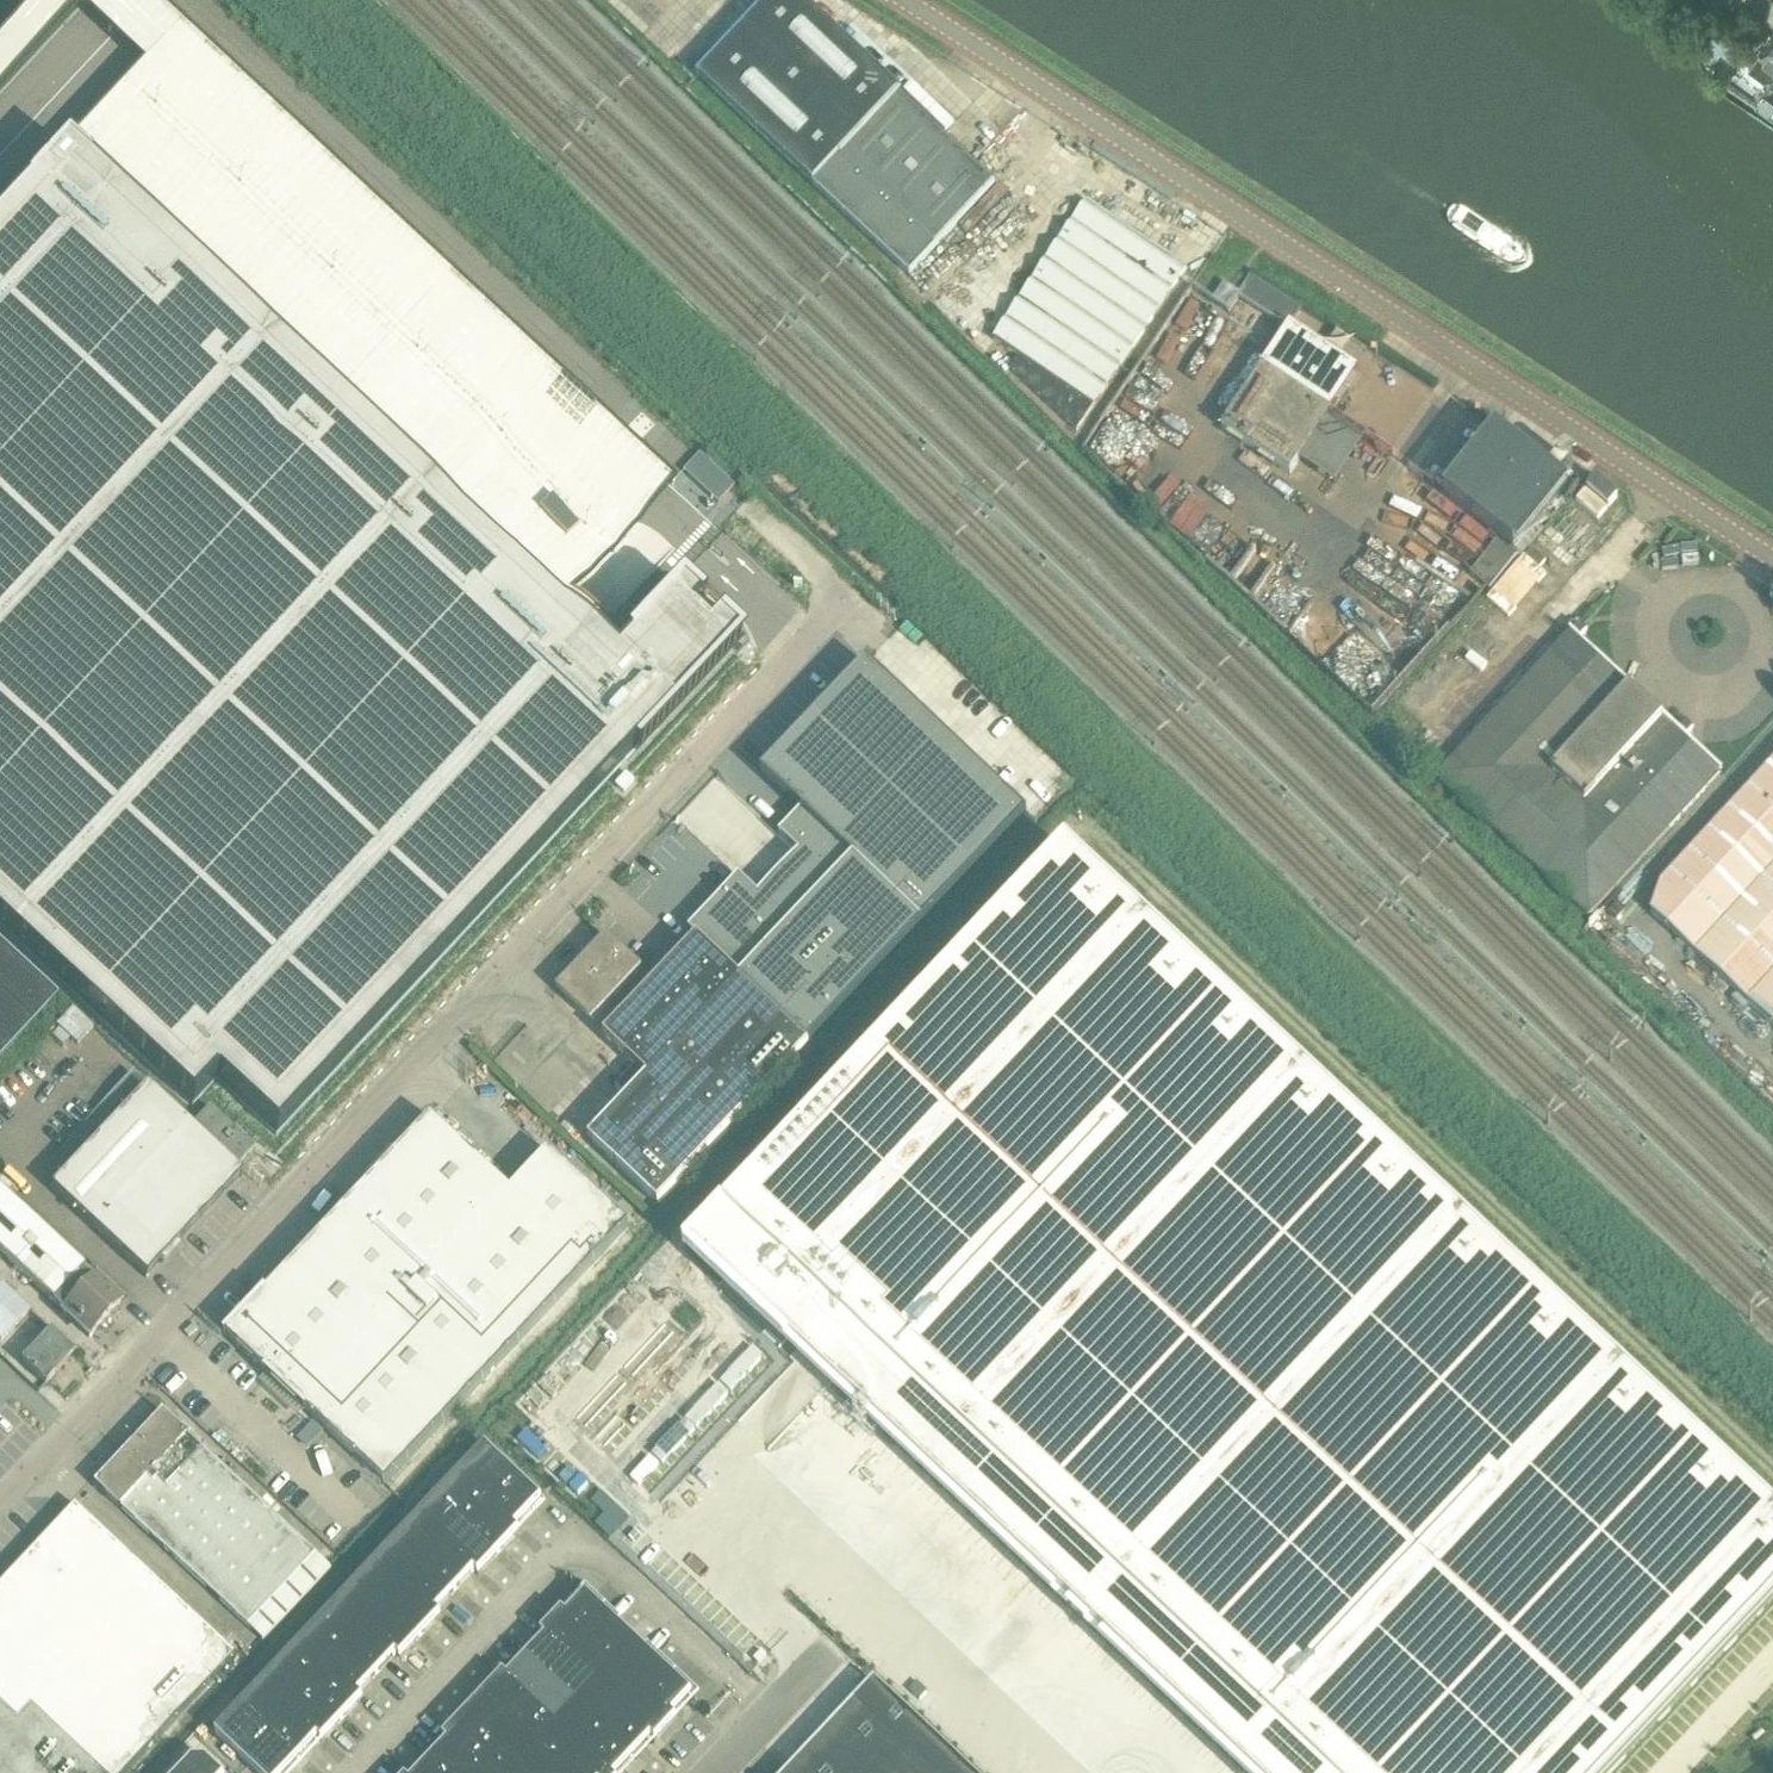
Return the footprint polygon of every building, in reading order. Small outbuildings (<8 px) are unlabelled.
[(192,1100),(218,1074),(276,1130),(741,633),(683,580),(616,648),(562,600),(658,497),(673,481),(156,0),(36,0),(0,38),(0,94),(83,4),(129,47),(146,63),(0,220),(0,920),(192,1100)] [(900,95),(830,27),(800,0),(770,0),(745,27),(698,77),(813,186),(812,186),(815,189),(900,95)] [(1749,67),(1764,77),(1772,76),(1772,33),(1749,67)] [(900,95),(815,189),(886,256),(909,276),(995,184),(956,147),(942,134),(941,134),(906,101),(911,95),(906,90),(900,95)] [(1100,182),(993,340),(1018,358),(1010,369),(1075,431),(1131,348),(1137,352),(1169,306),(1163,302),(1168,295),(1174,299),(1204,253),(1100,182)] [(1253,280),(1241,301),(1286,329),(1299,308),(1253,280)] [(1240,295),(1229,288),(1223,283),(1210,302),(1227,314),(1240,295)] [(1329,355),(1303,337),(1289,328),(1221,430),(1289,475),(1357,374),(1339,361),(1342,356),(1333,350),(1329,355)] [(1567,484),(1498,430),(1416,533),(1490,591),(1516,558),(1498,544),(1500,542),(1513,552),(1567,484)] [(1452,782),(1496,823),(1581,888),(1772,677),(1772,637),(1639,583),(1452,782)] [(737,881),(689,932),(699,942),(808,1047),(811,1050),(1030,816),(870,666),(764,776),(801,812),(777,837),(798,855),(757,899),(737,881)] [(1659,886),(1651,914),(1772,1027),(1772,762),(1659,886)] [(690,1249),(692,1251),(1035,1574),(1050,1587),(1021,1618),(1120,1710),(1148,1680),(1171,1701),(1247,1772),(1612,1772),(1732,1646),(1695,1611),(1767,1536),(1772,1529),(1772,1514),(1067,849),(690,1249)] [(638,971),(606,941),(560,988),(592,1019),(638,971)] [(808,1048),(698,943),(607,1038),(649,1077),(589,1141),(658,1206),(808,1048)] [(58,1001),(0,948),(0,1063),(58,1001)] [(49,1188),(145,1278),(240,1176),(145,1086),(49,1188)] [(199,1121),(206,1127),(218,1140),(232,1153),(241,1161),(254,1147),(242,1135),(211,1107),(199,1121)] [(226,1339),(227,1338),(266,1373),(264,1375),(266,1377),(268,1375),(297,1402),(307,1411),(305,1413),(306,1414),(308,1413),(386,1487),(629,1227),(549,1153),(511,1193),(431,1119),(266,1295),(265,1294),(262,1297),(263,1298),(228,1336),(226,1335),(224,1337),(226,1339)] [(80,1270),(0,1195),(0,1254),(51,1301),(52,1301),(80,1270)] [(80,1270),(52,1301),(62,1311),(90,1337),(119,1306),(91,1280),(80,1270)] [(27,1313),(0,1288),(0,1343),(27,1313)] [(73,1354),(48,1332),(19,1363),(43,1385),(73,1354)] [(164,1412),(123,1456),(95,1486),(121,1511),(122,1510),(248,1628),(316,1556),(190,1438),(190,1437),(164,1412)] [(484,1447),(457,1477),(514,1530),(515,1529),(541,1501),(484,1447)] [(519,1533),(515,1529),(514,1530),(457,1477),(437,1497),(498,1554),(519,1533)] [(478,1576),(498,1554),(437,1497),(418,1518),(474,1571),(473,1572),(478,1576)] [(77,1508),(76,1507),(0,1587),(0,1702),(18,1719),(31,1705),(92,1761),(105,1772),(125,1772),(235,1656),(77,1508)] [(455,1592),(473,1572),(474,1571),(418,1518),(398,1539),(455,1592)] [(435,1613),(436,1612),(455,1592),(398,1539),(379,1560),(435,1613)] [(440,1616),(436,1612),(435,1613),(379,1560),(359,1581),(420,1638),(440,1616)] [(399,1660),(420,1638),(359,1581),(339,1602),(396,1655),(395,1656),(399,1660)] [(589,1679),(629,1636),(585,1594),(565,1615),(561,1611),(540,1633),(589,1679)] [(377,1676),(395,1656),(396,1655),(339,1602),(320,1622),(377,1676)] [(357,1696),(358,1695),(377,1676),(320,1622),(301,1643),(357,1696)] [(540,1633),(539,1634),(544,1638),(525,1658),(570,1700),(589,1679),(540,1633)] [(629,1636),(589,1679),(655,1741),(675,1719),(671,1715),(691,1694),(629,1636)] [(362,1699),(358,1695),(357,1696),(301,1643),(281,1664),(342,1721),(362,1699)] [(550,1721),(570,1700),(525,1658),(507,1678),(502,1674),(501,1675),(550,1721)] [(321,1743),(342,1721),(281,1664),(261,1685),(318,1738),(317,1739),(321,1743)] [(531,1742),(550,1721),(501,1675),(482,1696),(531,1742)] [(550,1721),(606,1772),(617,1772),(650,1738),(654,1742),(655,1741),(589,1679),(570,1700),(550,1721)] [(298,1759),(317,1739),(318,1738),(261,1685),(242,1706),(298,1759)] [(511,1763),(531,1742),(482,1696),(462,1717),(511,1763)] [(0,1702),(0,1772),(105,1772),(31,1705),(18,1719),(0,1702)] [(854,1702),(787,1772),(929,1772),(854,1702)] [(298,1759),(242,1706),(214,1735),(255,1772),(285,1772),(298,1759)] [(511,1763),(462,1717),(443,1738),(480,1772),(501,1772),(511,1763)] [(531,1742),(564,1772),(606,1772),(550,1721),(531,1742)] [(443,1738),(442,1739),(446,1742),(417,1772),(480,1772),(443,1738)] [(501,1772),(564,1772),(531,1742),(511,1763),(501,1772)] [(198,1753),(179,1772),(220,1772),(198,1753)]
